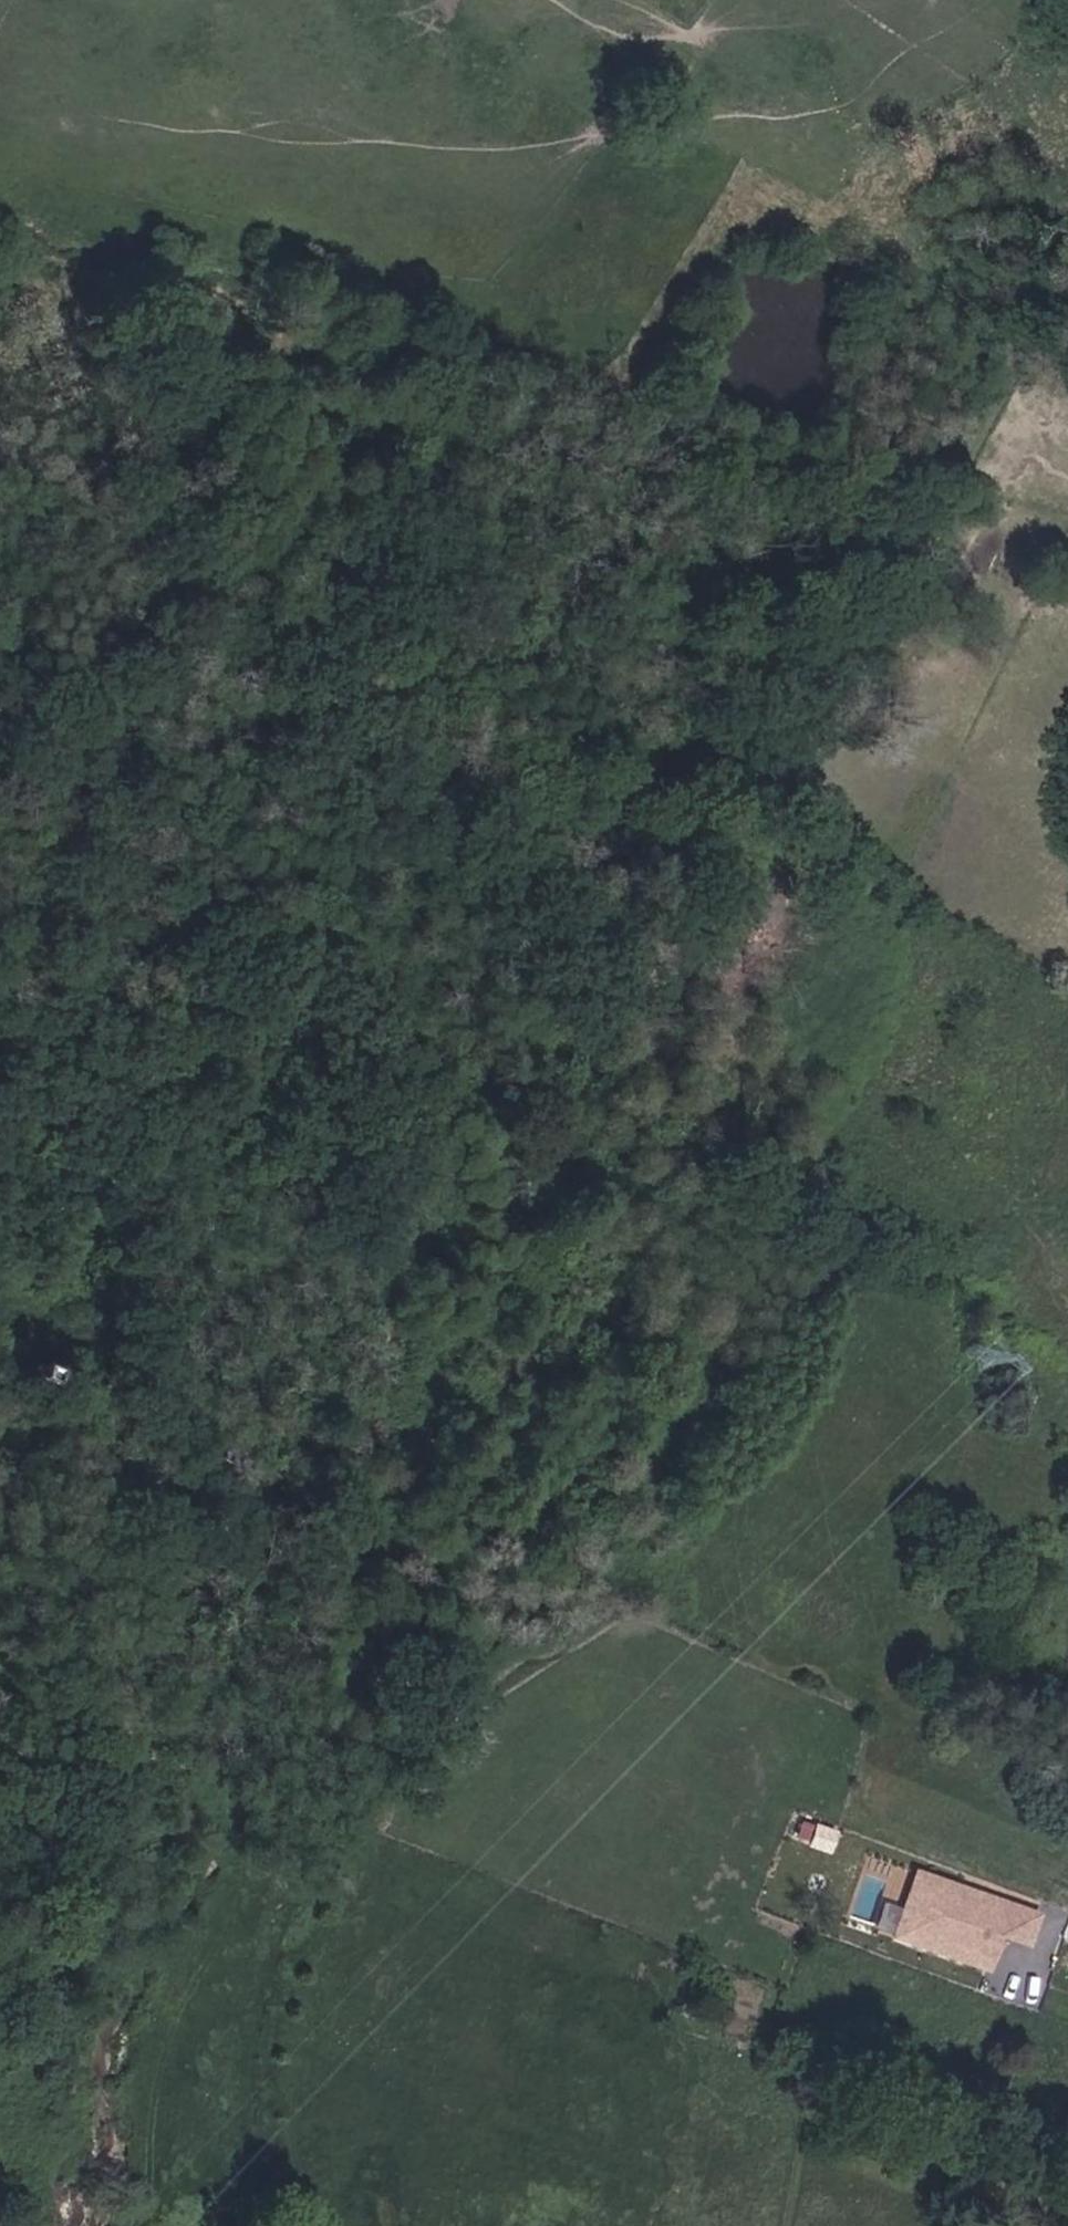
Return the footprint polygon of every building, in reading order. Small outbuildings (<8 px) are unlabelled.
[(68,1371),(55,1366),(49,1381),(65,1387),(68,1371)] [(243,1455),(227,1450),(222,1464),(239,1470),(243,1455)] [(1045,1915),(921,1871),(897,1939),(994,1973),(1006,1940),(1032,1949),(1045,1915)]
